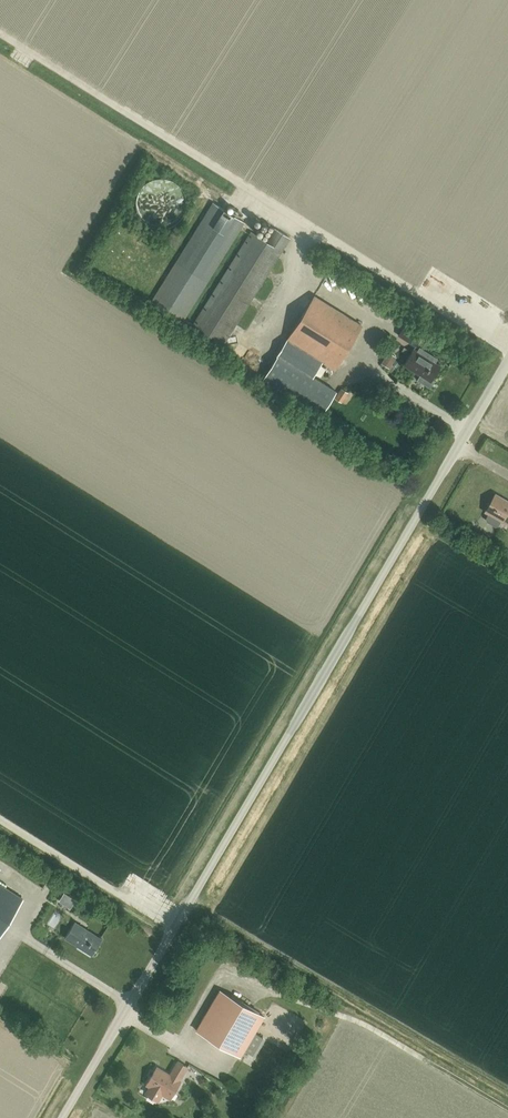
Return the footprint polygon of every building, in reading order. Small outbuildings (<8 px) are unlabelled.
[(145,225),(172,218),(171,215),(164,217),(162,210),(167,209),(164,196),(152,199),(149,187),(128,192),(133,211),(141,209),(145,225)] [(213,202),(175,262),(150,303),(181,323),(245,222),(213,202)] [(266,241),(251,232),(191,329),(221,348),(289,238),(274,228),(266,241)] [(362,327),(315,297),(287,340),(288,340),(322,362),(334,370),(362,327)] [(422,337),(404,326),(398,336),(416,347),(422,337)] [(322,362),(288,340),(278,355),(312,377),(322,362)] [(271,364),(275,353),(266,350),(262,361),(271,364)] [(404,365),(420,375),(416,381),(417,381),(417,380),(429,388),(433,381),(434,382),(435,381),(432,379),(440,366),(434,363),(437,359),(422,350),(420,354),(414,350),(404,365)] [(278,355),(260,383),(294,406),(299,398),(323,413),(336,392),(312,377),(278,355)] [(495,494),(485,512),(489,515),(487,518),(488,520),(499,526),(501,526),(504,523),(507,525),(507,502),(495,494)] [(0,885),(0,935),(22,899),(0,885)] [(155,903),(150,913),(158,917),(163,907),(155,903)] [(92,955),(101,939),(74,922),(65,938),(92,955)] [(241,1056),(264,1016),(219,990),(196,1030),(241,1056)] [(150,1087),(145,1094),(158,1102),(162,1095),(169,1099),(180,1081),(179,1081),(187,1067),(177,1062),(169,1075),(157,1067),(146,1085),(150,1087)]
